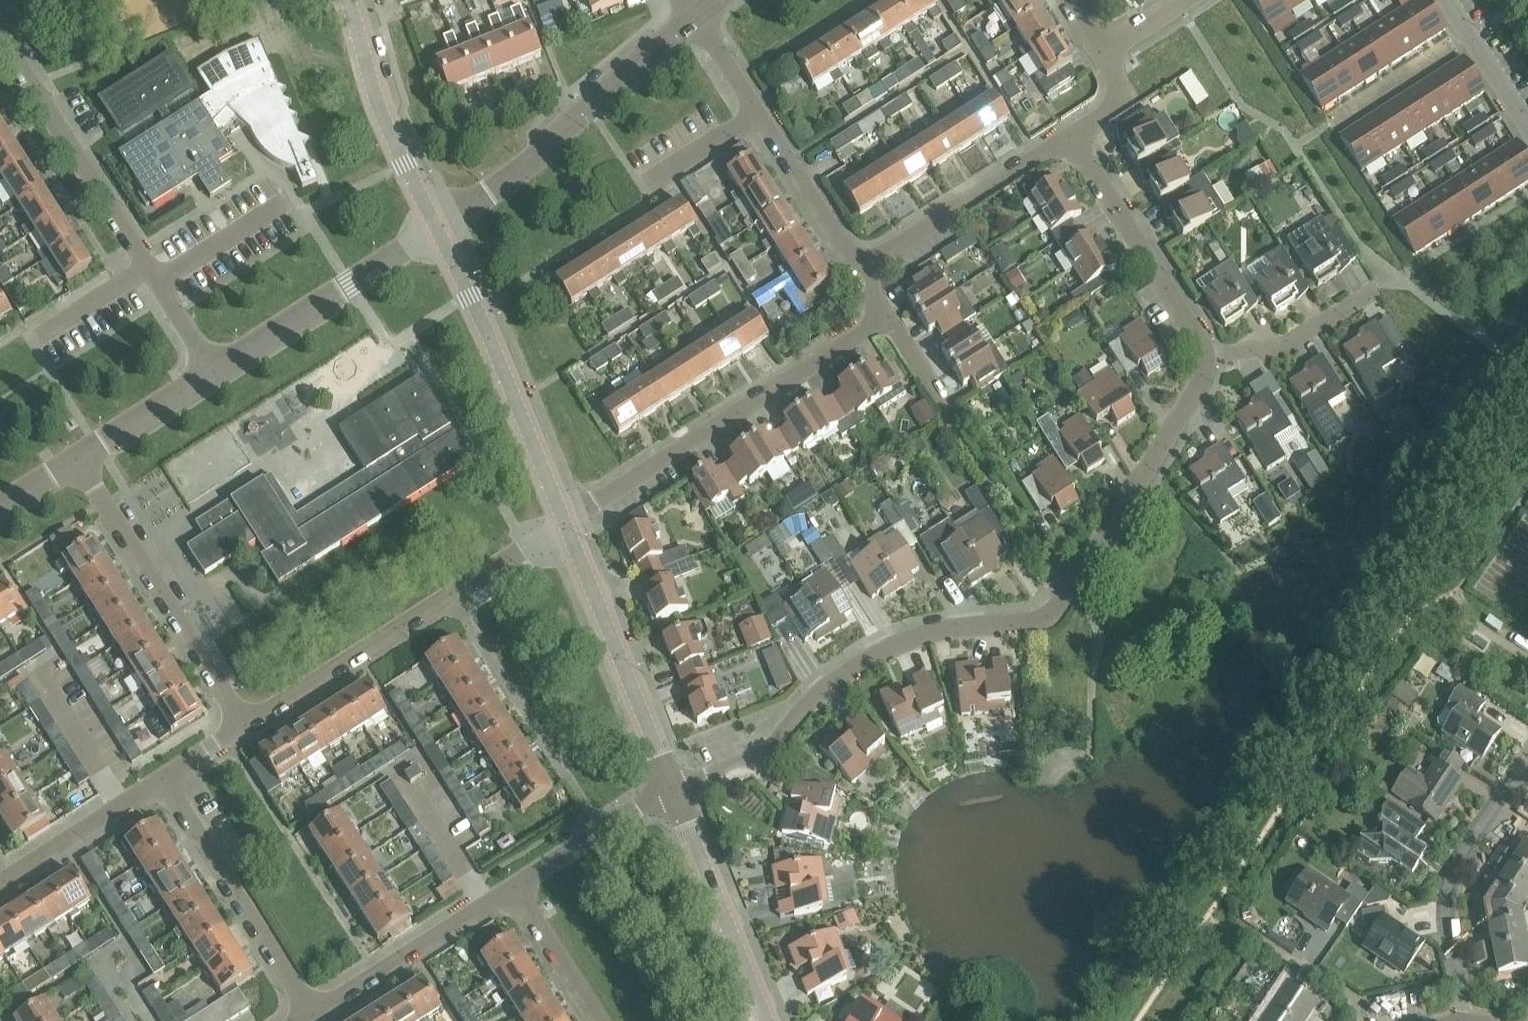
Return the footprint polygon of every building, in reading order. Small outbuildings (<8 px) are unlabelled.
[(536,8),(541,20),(564,10),(560,0),(556,0),(536,8)] [(592,12),(622,0),(587,0),(592,12)] [(758,13),(775,4),(773,0),(750,0),(758,13)] [(896,0),(892,0),(870,14),(886,39),(886,38),(903,28),(908,36),(917,31),(911,23),(896,0)] [(911,23),(928,12),(933,20),(941,15),(932,0),(896,0),(911,23)] [(946,3),(955,16),(965,9),(959,0),(950,0),(946,3)] [(991,9),(1005,0),(988,0),(986,1),(991,9)] [(1015,29),(1015,28),(1040,13),(1032,0),(1005,0),(991,9),(1007,34),(1015,29)] [(1281,0),(1252,0),(1268,26),(1289,13),(1281,0)] [(1289,13),(1309,0),(1281,0),(1289,13)] [(1344,9),(1355,1),(1354,0),(1340,0),(1339,1),(1344,9)] [(1425,0),(1417,0),(1401,10),(1424,44),(1445,31),(1425,0)] [(1344,9),(1339,1),(1328,8),(1333,16),(1344,9)] [(505,35),(516,65),(539,55),(527,26),(519,7),(511,10),(519,30),(505,35)] [(1347,14),(1352,21),(1363,14),(1358,7),(1347,14)] [(1424,44),(1401,10),(1381,23),(1403,57),(1424,44)] [(1031,53),(1056,37),(1040,13),(1015,28),(1015,29),(1026,45),(1018,51),(1023,59),(1031,53)] [(886,39),(870,14),(846,30),(861,54),(862,54),(878,44),(884,52),(892,47),(886,38),(886,39)] [(1352,21),(1347,14),(1336,21),(1341,29),(1352,21)] [(482,44),(494,74),(516,65),(505,35),(497,16),(489,19),(496,39),(482,44)] [(1298,27),(1303,35),(1314,27),(1310,20),(1298,27)] [(1403,57),(1381,23),(1361,36),(1383,70),(1403,57)] [(460,53),(472,83),(494,74),(482,44),(474,25),(466,28),(474,48),(460,53)] [(1303,35),(1298,27),(1287,34),(1292,42),(1303,35)] [(861,54),(846,30),(821,46),(836,70),(837,70),(854,59),(859,68),(867,63),(862,54),(861,54)] [(1307,40),(1312,47),(1323,40),(1318,32),(1307,40)] [(970,39),(978,52),(988,46),(980,33),(970,39)] [(472,83),(460,53),(452,34),(444,37),(452,57),(437,63),(449,92),(472,83)] [(961,46),(954,36),(941,44),(948,54),(961,46)] [(1383,70),(1361,36),(1341,49),(1363,83),(1383,70)] [(1033,75),(1046,96),(1077,77),(1069,64),(1071,63),(1056,37),(1031,53),(1042,70),(1033,75)] [(1312,47),(1307,40),(1296,47),(1300,54),(1312,47)] [(836,70),(821,46),(795,62),(811,86),(829,75),(834,83),(842,78),(837,70),(836,70)] [(988,46),(978,52),(986,65),(997,58),(988,46)] [(1321,62),(1343,96),(1363,83),(1341,49),(1321,62)] [(1441,71),(1463,106),(1484,93),(1462,58),(1441,71)] [(165,124),(172,119),(164,106),(190,90),(170,59),(103,102),(123,132),(156,111),(165,124)] [(917,59),(904,68),(911,78),(924,70),(917,59)] [(1179,62),(1166,69),(1180,98),(1194,92),(1179,62)] [(1343,96),(1321,62),(1300,75),(1322,110),(1343,96)] [(942,72),(949,82),(962,74),(955,63),(942,72)] [(284,167),(294,171),(302,189),(317,182),(302,146),(310,143),(311,144),(311,142),(298,136),(291,119),(295,118),(296,118),(296,117),(289,114),(286,106),(289,105),(290,105),(291,104),(283,101),(280,93),(284,91),(285,92),(285,90),(278,87),(269,66),(257,71),(242,78),(228,85),(214,93),(201,101),(172,119),(165,124),(158,128),(159,130),(156,132),(121,155),(119,153),(118,153),(143,191),(150,203),(152,206),(185,185),(182,181),(189,177),(190,179),(197,175),(212,197),(231,185),(218,164),(232,156),(220,136),(236,118),(250,130),(252,136),(258,146),(265,155),(274,162),(284,167)] [(911,78),(904,68),(881,82),(888,93),(911,78)] [(1443,119),(1463,106),(1441,71),(1421,84),(1443,119)] [(949,82),(942,72),(929,80),(936,90),(949,82)] [(1010,102),(1020,95),(1012,82),(1001,89),(1010,102)] [(1443,119),(1421,84),(1401,97),(1423,132),(1443,119)] [(968,112),(983,136),(1009,120),(988,87),(979,92),(985,101),(968,111),(968,112)] [(875,101),(868,91),(855,99),(862,110),(875,101)] [(893,103),(899,114),(912,106),(906,95),(893,103)] [(1423,132),(1401,97),(1380,110),(1403,145),(1423,132)] [(862,110),(855,99),(842,107),(849,118),(862,110)] [(899,114),(893,103),(880,111),(886,122),(899,114)] [(943,128),(959,152),(983,136),(968,112),(968,111),(963,103),(955,108),(960,117),(943,127),(943,128)] [(1136,166),(1139,164),(1138,164),(1165,147),(1177,140),(1161,113),(1153,118),(1147,108),(1116,128),(1128,147),(1126,149),(1136,166)] [(1403,145),(1380,110),(1360,123),(1382,158),(1403,145)] [(1472,120),(1477,128),(1488,121),(1483,113),(1472,120)] [(918,143),(934,168),(959,152),(943,128),(943,127),(938,119),(930,124),(935,132),(919,143),(918,143)] [(1477,128),(1472,120),(1461,127),(1466,135),(1477,128)] [(12,141),(0,122),(0,149),(12,141)] [(1382,158),(1360,123),(1339,137),(1361,171),(1382,158)] [(1480,133),(1485,141),(1497,134),(1492,126),(1480,133)] [(843,135),(850,145),(863,137),(856,127),(843,135)] [(1485,141),(1480,133),(1469,140),(1474,148),(1485,141)] [(850,145),(843,135),(830,143),(837,154),(850,145)] [(893,159),(909,184),(934,168),(918,143),(919,143),(913,135),(905,140),(911,148),(894,159),(893,159)] [(1432,146),(1437,154),(1448,147),(1443,139),(1432,146)] [(28,166),(12,141),(0,149),(0,184),(4,182),(3,181),(28,166)] [(1517,189),(1527,182),(1527,161),(1515,141),(1495,155),(1517,189)] [(1437,154),(1432,146),(1421,153),(1426,161),(1437,154)] [(1161,200),(1188,183),(1172,158),(1165,147),(1138,164),(1139,164),(1151,184),(1149,185),(1159,202),(1161,200)] [(869,175),(884,200),(909,184),(893,159),(894,159),(888,150),(880,156),(886,164),(869,175)] [(1440,159),(1445,167),(1456,159),(1451,152),(1440,159)] [(1474,168),(1496,202),(1517,189),(1495,155),(1474,168)] [(743,197),(768,181),(752,156),(727,172),(738,189),(730,195),(735,203),(743,198),(743,197)] [(1445,167),(1440,159),(1429,166),(1434,174),(1445,167)] [(1391,172),(1396,180),(1408,173),(1403,165),(1391,172)] [(19,206),(44,190),(28,166),(3,181),(4,182),(14,198),(6,204),(11,212),(19,207),(19,206)] [(869,175),(864,166),(856,171),(861,180),(843,191),(859,216),(884,200),(869,175)] [(1454,181),(1476,215),(1496,202),(1474,168),(1454,181)] [(669,188),(682,179),(676,169),(662,177),(669,188)] [(1396,180),(1391,172),(1380,179),(1385,187),(1396,180)] [(1039,215),(1069,195),(1058,178),(1046,185),(1040,176),(1022,188),(1039,215)] [(1400,185),(1405,192),(1416,185),(1411,178),(1400,185)] [(684,179),(672,187),(682,200),(694,192),(684,179)] [(1188,183),(1161,200),(1174,220),(1171,221),(1182,238),(1211,219),(1196,195),(1201,192),(1193,180),(1188,183)] [(743,197),(743,198),(754,214),(745,220),(751,228),(759,222),(783,206),(768,181),(743,197)] [(1434,194),(1456,228),(1476,215),(1454,181),(1434,194)] [(1405,192),(1400,185),(1389,192),(1394,200),(1405,192)] [(35,231),(60,215),(44,190),(19,206),(19,207),(30,223),(22,229),(27,237),(35,231)] [(145,206),(150,203),(145,195),(143,191),(138,194),(145,206)] [(1436,241),(1456,228),(1434,194),(1414,207),(1436,241)] [(1056,242),(1075,230),(1069,221),(1081,213),(1069,195),(1039,215),(1056,242)] [(680,201),(654,217),(670,241),(687,231),(693,239),(701,234),(680,201)] [(705,221),(716,214),(708,202),(697,208),(705,221)] [(774,247),(799,231),(783,206),(759,222),(770,239),(761,244),(766,252),(775,247),(774,247)] [(1436,241),(1414,207),(1393,220),(1415,255),(1436,241)] [(724,227),(716,214),(705,221),(714,234),(724,227)] [(35,231),(46,248),(37,253),(43,261),(51,256),(75,240),(60,215),(35,231)] [(1357,259),(1337,228),(1341,226),(1334,215),(1306,232),(1313,244),(1297,254),(1317,287),(1321,284),(1326,282),(1329,279),(1336,275),(1335,273),(1357,259)] [(676,250),(670,241),(654,217),(630,232),(645,257),(646,257),(651,265),(676,250)] [(1056,242),(1073,269),(1104,249),(1092,232),(1081,239),(1075,230),(1056,242)] [(782,277),(790,272),(790,271),(815,256),(799,231),(774,247),(775,247),(785,264),(777,269),(782,277)] [(620,273),(621,272),(638,262),(643,270),(651,265),(646,257),(645,257),(630,232),(605,248),(620,273)] [(974,245),(983,258),(999,246),(990,234),(974,245)] [(91,265),(75,240),(51,256),(62,273),(53,278),(58,286),(91,265)] [(596,288),(613,278),(618,286),(626,281),(621,272),(620,273),(605,248),(580,264),(596,288)] [(1293,299),(1308,290),(1281,248),(1247,269),(1275,313),(1279,311),(1284,309),(1287,306),(1294,301),(1293,299)] [(1104,249),(1073,269),(1091,296),(1109,284),(1103,275),(1115,267),(1104,249)] [(737,270),(747,264),(739,251),(729,258),(737,270)] [(720,265),(714,254),(701,262),(707,273),(720,265)] [(790,271),(790,272),(801,289),(792,294),(805,313),(835,294),(828,283),(831,281),(815,256),(790,271)] [(1220,284),(1204,294),(1224,327),(1228,324),(1233,322),(1236,319),(1243,315),(1242,313),(1257,303),(1230,261),(1213,272),(1220,284)] [(596,288),(580,264),(555,280),(570,304),(588,293),(593,302),(601,297),(596,288)] [(756,277),(747,264),(737,270),(745,284),(756,277)] [(943,276),(936,265),(907,283),(914,293),(906,298),(917,315),(948,295),(938,279),(943,276)] [(0,270),(0,283),(2,287),(13,280),(5,267),(0,270)] [(664,286),(670,297),(683,288),(677,278),(664,286)] [(701,291),(708,301),(721,293),(714,282),(701,291)] [(670,297),(664,286),(651,294),(658,305),(670,297)] [(20,291),(10,298),(18,312),(29,305),(20,291)] [(695,309),(707,301),(708,301),(701,291),(688,299),(695,309)] [(942,337),(962,325),(976,316),(961,293),(955,291),(948,295),(917,315),(928,332),(936,327),(942,337)] [(11,316),(0,298),(0,323),(11,316)] [(769,321),(779,314),(771,301),(761,308),(769,321)] [(726,331),(742,355),(767,339),(746,306),(738,311),(744,320),(727,330),(726,331)] [(627,309),(614,318),(621,328),(634,320),(627,309)] [(717,371),(742,355),(726,331),(727,330),(722,322),(721,322),(715,313),(708,318),(719,336),(702,346),(717,371)] [(665,314),(652,322),(658,333),(671,324),(665,314)] [(621,328),(614,318),(602,326),(608,336),(621,328)] [(1161,355),(1139,321),(1123,332),(1125,336),(1107,347),(1126,377),(1140,368),(1147,378),(1164,367),(1158,356),(1161,355)] [(1358,344),(1345,352),(1363,380),(1361,381),(1374,402),(1393,390),(1381,371),(1399,359),(1375,321),(1363,329),(1364,331),(1361,333),(1358,344)] [(658,333),(652,322),(639,330),(645,341),(658,333)] [(952,369),(982,350),(972,333),(968,335),(962,325),(942,337),(949,347),(941,352),(952,369)] [(702,346),(697,338),(689,343),(694,351),(678,362),(677,362),(693,387),(717,371),(702,346)] [(609,364),(622,356),(615,346),(602,354),(609,364)] [(1000,377),(982,350),(952,369),(962,386),(970,381),(977,392),(1000,377)] [(652,378),(668,403),(693,387),(677,362),(678,362),(672,353),(664,359),(669,367),(653,378),(652,378)] [(609,364),(602,354),(589,362),(596,373),(609,364)] [(1307,416),(1329,450),(1348,438),(1327,405),(1345,394),(1321,356),(1309,363),(1311,366),(1307,368),(1304,378),(1291,387),(1309,415),(1307,416)] [(854,373),(874,404),(878,410),(905,393),(899,384),(900,384),(887,363),(876,370),(871,362),(854,373)] [(1244,387),(1262,378),(1256,367),(1238,376),(1244,387)] [(628,394),(643,418),(668,403),(652,378),(653,378),(647,369),(639,374),(645,383),(628,393),(628,394)] [(1117,426),(1134,415),(1128,404),(1131,402),(1109,369),(1093,379),(1095,383),(1077,395),(1096,424),(1110,415),(1117,426)] [(832,398),(853,430),(864,423),(858,414),(874,404),(854,373),(838,384),(842,392),(832,398)] [(1251,412),(1237,421),(1255,449),(1253,450),(1266,471),(1285,458),(1273,440),(1291,428),(1272,398),(1281,392),(1270,374),(1250,387),(1256,397),(1255,398),(1257,400),(1253,402),(1251,412)] [(187,548),(204,575),(256,542),(264,554),(260,557),(278,584),(472,461),(419,378),(339,430),(365,471),(296,515),(270,475),(195,523),(204,537),(187,548)] [(618,434),(643,418),(628,394),(628,393),(623,385),(615,390),(620,399),(602,410),(618,434)] [(817,397),(800,408),(820,439),(836,428),(842,437),(853,430),(832,398),(822,405),(817,397)] [(820,439),(800,408),(784,418),(789,426),(778,432),(791,453),(802,446),(803,449),(820,439)] [(1104,462),(1097,452),(1100,450),(1079,416),(1062,427),(1065,431),(1059,435),(1047,416),(1035,424),(1066,472),(1080,463),(1086,473),(1104,462)] [(763,431),(746,442),(766,473),(783,462),(781,459),(791,453),(778,432),(768,439),(763,431)] [(724,467),(737,487),(748,481),(749,484),(766,473),(746,442),(730,453),(735,460),(724,467)] [(1227,493),(1245,481),(1221,443),(1209,451),(1210,453),(1207,455),(1204,466),(1190,475),(1208,503),(1207,504),(1220,524),(1239,512),(1227,493)] [(791,459),(802,476),(811,470),(800,453),(791,459)] [(1296,467),(1311,490),(1331,477),(1316,454),(1296,467)] [(1060,515),(1078,504),(1071,494),(1074,492),(1053,458),(1036,469),(1038,473),(1020,484),(1039,514),(1053,505),(1060,515)] [(744,498),(737,487),(724,467),(714,473),(709,465),(692,477),(696,483),(689,488),(705,512),(728,497),(733,505),(744,498)] [(964,493),(982,521),(993,538),(1003,531),(975,487),(964,493)] [(903,522),(897,513),(889,501),(879,507),(892,528),(903,522)] [(783,506),(770,517),(779,526),(791,515),(783,506)] [(907,506),(897,513),(903,522),(910,534),(921,527),(907,506)] [(970,586),(985,577),(955,530),(955,529),(949,520),(919,539),(934,564),(941,560),(957,586),(966,580),(970,586)] [(966,522),(955,529),(955,530),(985,577),(999,568),(996,562),(1004,556),(993,538),(982,521),(970,529),(966,522)] [(639,578),(663,569),(658,558),(662,557),(655,540),(659,538),(653,523),(621,536),(629,557),(633,556),(637,566),(635,567),(639,578)] [(892,528),(869,543),(899,590),(914,581),(910,575),(918,569),(892,528)] [(757,533),(741,534),(741,547),(758,546),(757,533)] [(850,586),(860,580),(846,557),(832,536),(822,542),(850,586)] [(809,544),(822,566),(832,559),(819,538),(809,544)] [(75,582),(107,562),(93,540),(61,560),(75,582)] [(869,543),(846,557),(860,580),(872,599),(880,593),(884,599),(899,590),(869,543)] [(88,604),(121,583),(107,562),(75,582),(88,604)] [(663,569),(639,578),(644,590),(646,589),(651,599),(647,601),(655,622),(687,609),(681,594),(677,595),(670,578),(667,580),(663,569)] [(825,570),(802,585),(832,633),(847,623),(843,617),(851,612),(825,570)] [(2,582),(0,583),(0,627),(1,628),(28,611),(13,587),(8,590),(2,582)] [(102,625),(134,605),(121,583),(88,604),(102,625)] [(832,633),(802,585),(790,593),(794,599),(783,606),(775,595),(760,604),(770,629),(787,618),(803,642),(813,636),(817,642),(832,633)] [(35,588),(25,595),(33,609),(44,602),(35,588)] [(115,646),(148,626),(134,605),(102,625),(115,646)] [(49,610),(38,616),(47,630),(57,624),(49,610)] [(760,619),(739,628),(748,649),(769,640),(760,619)] [(676,668),(681,680),(707,670),(696,642),(704,639),(707,635),(702,624),(697,623),(662,638),(671,659),(674,658),(678,668),(676,668)] [(129,668),(161,647),(148,626),(115,646),(129,668)] [(62,631),(52,638),(60,652),(71,645),(62,631)] [(438,683),(470,662),(456,640),(421,663),(426,671),(429,669),(438,683)] [(25,649),(32,660),(45,651),(39,641),(25,649)] [(142,689),(175,668),(161,647),(129,668),(142,689)] [(76,652),(65,659),(74,673),(84,666),(76,652)] [(4,663),(10,673),(24,665),(17,654),(4,663)] [(1004,703),(1010,702),(1004,659),(991,661),(993,676),(974,678),(973,665),(954,667),(961,716),(1005,710),(1004,703)] [(438,683),(452,704),(484,683),(470,662),(438,683)] [(156,711),(189,691),(175,668),(142,689),(156,711)] [(707,670),(681,680),(685,692),(688,691),(692,701),(688,703),(697,724),(729,711),(723,696),(718,697),(707,670)] [(89,673),(78,680),(87,694),(98,687),(89,673)] [(938,713),(942,711),(925,673),(912,679),(917,691),(901,699),(896,686),(879,694),(900,739),(941,720),(938,713)] [(23,675),(7,686),(10,691),(12,694),(17,690),(16,688),(16,687),(26,680),(23,675)] [(35,694),(26,680),(16,687),(16,688),(17,690),(24,701),(35,694)] [(344,696),(364,729),(386,715),(366,682),(344,696)] [(1391,695),(1403,703),(1412,690),(1399,682),(1391,695)] [(484,683),(452,704),(465,725),(497,705),(484,683)] [(1459,688),(1444,710),(1437,721),(1438,726),(1447,732),(1445,735),(1478,757),(1497,730),(1476,716),(1484,704),(1459,688)] [(399,689),(388,696),(397,710),(407,703),(399,689)] [(189,691),(156,711),(171,733),(203,713),(189,691)] [(103,695),(92,702),(101,715),(111,709),(103,695)] [(322,710),(343,742),(364,729),(344,696),(322,710)] [(38,722),(48,715),(40,702),(29,708),(38,722)] [(479,746),(511,726),(497,705),(465,725),(479,746)] [(301,724),(322,756),(325,760),(333,755),(330,750),(343,742),(322,710),(301,724)] [(412,710),(402,717),(410,731),(421,724),(412,710)] [(832,735),(818,747),(851,783),(886,752),(881,747),(884,744),(856,713),(845,723),(855,733),(841,745),(832,735)] [(116,716),(105,723),(114,737),(125,730),(116,716)] [(51,743),(62,737),(53,723),(43,730),(51,743)] [(280,737),(300,769),(322,756),(301,724),(280,737)] [(492,768),(524,747),(511,726),(479,746),(492,768)] [(125,730),(114,737),(123,750),(133,743),(125,730)] [(426,731),(415,738),(424,752),(435,745),(426,731)] [(300,769),(280,737),(258,751),(261,757),(248,765),(267,795),(289,782),(287,778),(300,769)] [(389,750),(395,760),(409,752),(402,741),(389,750)] [(65,765),(75,758),(67,744),(56,751),(65,765)] [(506,789),(538,768),(524,747),(492,768),(506,789)] [(1392,792),(1435,822),(1462,782),(1453,777),(1462,764),(1438,748),(1429,761),(1434,765),(1426,778),(1409,766),(1392,792)] [(439,753),(429,759),(438,773),(448,767),(439,753)] [(0,757),(0,787),(18,776),(4,755),(0,757)] [(367,763),(374,774),(388,765),(381,755),(367,763)] [(78,786),(89,779),(80,765),(70,772),(78,786)] [(346,777),(353,788),(367,779),(360,768),(346,777)] [(404,775),(410,783),(421,776),(415,768),(404,775)] [(552,790),(538,768),(506,789),(520,811),(552,790)] [(453,774),(442,781),(451,794),(462,788),(453,774)] [(18,776),(0,787),(0,817),(31,797),(18,776)] [(390,781),(379,788),(388,802),(399,795),(390,781)] [(325,791),(332,801),(345,792),(339,782),(325,791)] [(1414,844),(1425,828),(1381,799),(1364,788),(1357,783),(1350,793),(1381,814),(1381,822),(1380,822),(1381,838),(1380,839),(1360,839),(1351,853),(1368,865),(1390,862),(1411,876),(1426,852),(1414,844)] [(840,803),(833,801),(835,795),(794,784),(790,798),(804,801),(799,818),(786,815),(781,833),(829,845),(840,803)] [(308,788),(303,792),(307,798),(312,795),(308,788)] [(473,804),(491,798),(488,789),(470,794),(473,804)] [(304,804),(310,815),(324,806),(318,795),(304,804)] [(466,795),(456,802),(465,816),(475,809),(466,795)] [(0,817),(0,819),(13,840),(23,834),(28,841),(48,828),(44,820),(45,820),(31,797),(0,817)] [(402,823),(412,816),(403,802),(393,809),(402,823)] [(322,855),(354,834),(340,812),(308,833),(322,855)] [(480,816),(469,823),(478,837),(489,830),(480,816)] [(138,866),(170,845),(156,823),(124,843),(138,866)] [(415,844),(426,837),(417,823),(406,830),(415,844)] [(1522,833),(1516,841),(1523,846),(1524,844),(1527,847),(1527,837),(1522,833)] [(336,876),(368,855),(354,834),(322,855),(336,876)] [(1527,878),(1527,847),(1524,844),(1523,846),(1515,858),(1500,847),(1494,855),(1527,878)] [(152,887),(184,866),(170,845),(138,866),(152,887)] [(429,865),(439,858),(430,845),(420,851),(429,865)] [(349,897),(381,877),(368,855),(336,876),(349,897)] [(1497,885),(1527,905),(1527,903),(1527,878),(1494,855),(1489,863),(1504,873),(1497,885)] [(820,906),(828,905),(820,860),(772,868),(775,886),(788,884),(791,902),(777,904),(779,918),(821,911),(820,906)] [(165,908),(197,887),(184,866),(152,887),(165,908)] [(442,886),(453,880),(444,866),(433,872),(442,886)] [(101,870),(90,877),(99,891),(110,884),(101,870)] [(48,885),(69,917),(72,922),(81,917),(77,912),(91,903),(71,871),(48,885)] [(1308,871),(1287,903),(1314,921),(1313,923),(1326,932),(1334,919),(1346,927),(1368,895),(1352,884),(1344,895),(1308,871)] [(363,918),(395,898),(381,877),(349,897),(363,918)] [(48,885),(27,898),(48,931),(69,917),(48,885)] [(1527,905),(1497,885),(1483,905),(1484,906),(1489,928),(1523,921),(1522,912),(1527,905)] [(179,929),(211,909),(197,887),(165,908),(179,929)] [(115,891),(104,898),(113,912),(123,905),(115,891)] [(48,931),(27,898),(6,912),(27,944),(48,931)] [(409,920),(395,898),(363,918),(377,941),(409,920)] [(1366,949),(1400,972),(1421,941),(1387,919),(1383,907),(1361,911),(1365,932),(1374,938),(1366,949)] [(211,909),(179,929),(192,950),(224,930),(211,909)] [(6,912),(0,916),(0,949),(5,958),(27,944),(6,912)] [(128,913),(118,919),(126,933),(137,926),(128,913)] [(1475,955),(1527,945),(1523,921),(1489,928),(1491,942),(1473,946),(1475,955)] [(485,954),(474,961),(480,969),(485,966),(493,979),(526,959),(512,937),(506,940),(498,928),(477,941),(485,954)] [(93,938),(100,949),(114,940),(107,930),(93,938)] [(238,951),(224,930),(192,950),(206,972),(238,951)] [(844,975),(851,972),(834,930),(788,949),(795,966),(808,961),(815,977),(802,982),(807,995),(846,980),(844,975)] [(142,934),(131,941),(140,954),(150,948),(142,934)] [(474,938),(467,942),(473,952),(480,947),(474,938)] [(72,952),(79,963),(93,954),(86,943),(72,952)] [(1509,973),(1527,969),(1527,945),(1475,955),(1477,964),(1494,960),(1497,975),(1509,973)] [(252,973),(238,951),(206,972),(220,994),(252,973)] [(155,955),(145,962),(153,976),(164,969),(155,955)] [(51,966),(58,976),(71,967),(65,957),(51,966)] [(499,988),(507,1001),(539,980),(526,959),(493,979),(488,983),(494,991),(499,988)] [(10,964),(10,977),(28,977),(28,964),(10,964)] [(30,979),(36,990),(50,981),(43,970),(30,979)] [(90,992),(100,986),(91,972),(81,979),(90,992)] [(416,1020),(426,1020),(441,1012),(421,979),(399,993),(416,1020)] [(553,1001),(539,980),(507,1001),(520,1020),(522,1020),(553,1001)] [(1293,1020),(1305,1020),(1313,1010),(1327,1019),(1333,1011),(1288,981),(1271,1007),(1293,1020)] [(8,993),(15,1003),(29,994),(22,984),(8,993)] [(223,999),(227,996),(237,990),(234,985),(220,994),(223,999)] [(454,985),(443,992),(452,1006),(463,999),(454,985)] [(153,986),(142,993),(151,1007),(162,1000),(153,986)] [(237,990),(227,996),(239,1015),(249,1009),(237,990)] [(103,1014),(114,1007),(105,993),(94,1000),(103,1014)] [(387,1020),(416,1020),(399,993),(377,1007),(387,1020)] [(218,1003),(229,1020),(230,1020),(239,1015),(227,996),(223,999),(218,1003)] [(45,1001),(13,1020),(58,1020),(45,1001)] [(553,1001),(522,1020),(565,1020),(553,1001)] [(870,1001),(866,1007),(861,1004),(849,1020),(900,1020),(870,1001)] [(208,1009),(215,1020),(229,1020),(218,1003),(208,1009)] [(357,1020),(387,1020),(377,1007),(356,1020),(357,1020)] [(457,1013),(462,1020),(476,1020),(467,1007),(457,1013)] [(1271,1007),(1261,1020),(1293,1020),(1271,1007)] [(156,1014),(160,1020),(175,1020),(166,1008),(156,1014)] [(198,1015),(202,1020),(215,1020),(208,1009),(198,1015)]
